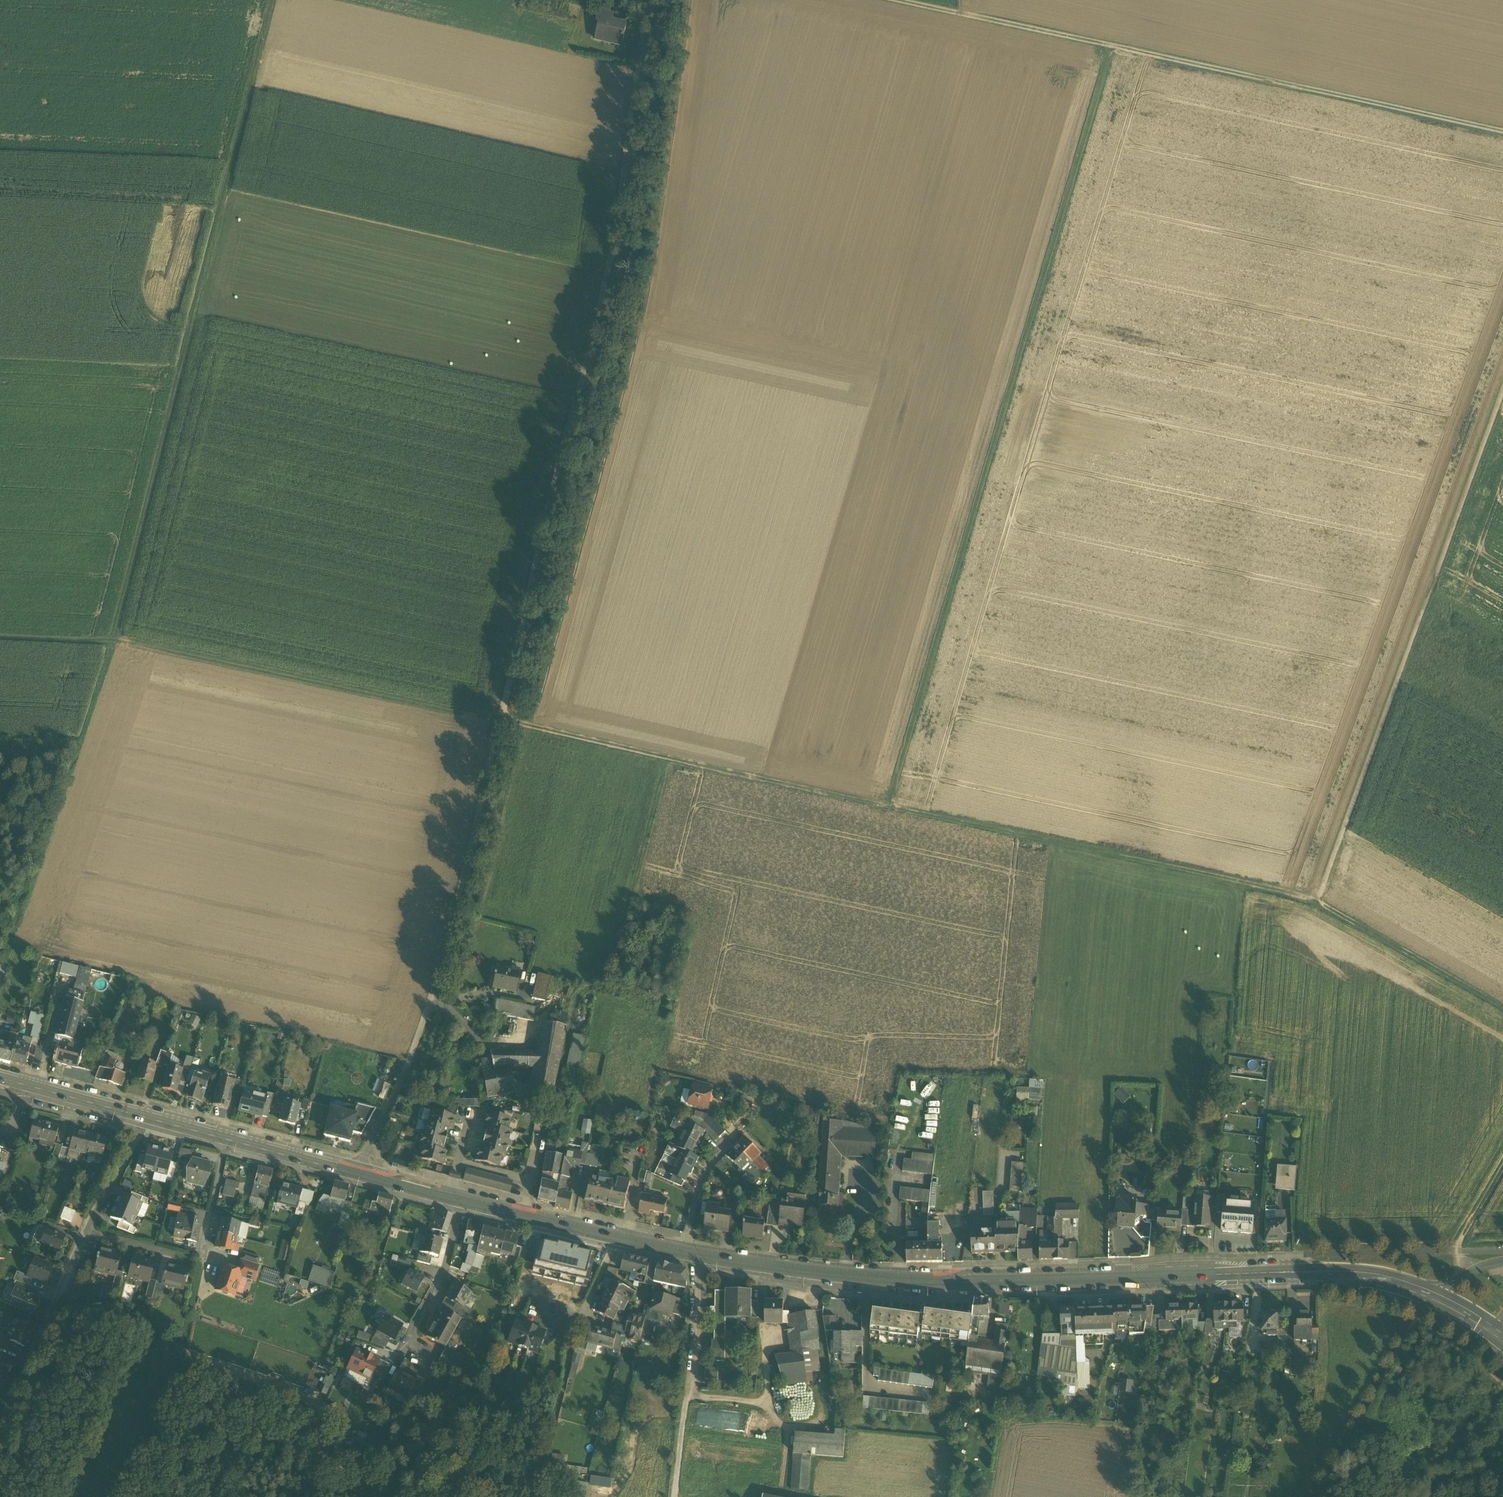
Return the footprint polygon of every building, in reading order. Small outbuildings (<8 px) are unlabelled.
[(614,14),(599,11),(597,21),(600,22),(596,39),(605,41),(606,39),(615,41),(615,43),(624,45),(628,25),(612,21),(614,14)] [(80,967),(62,963),(60,974),(77,978),(80,967)] [(510,970),(497,967),(492,987),(515,992),(520,969),(511,967),(510,970)] [(546,1001),(551,976),(538,973),(532,998),(546,1001)] [(68,990),(66,999),(83,1003),(86,990),(75,987),(73,992),(68,990)] [(66,999),(65,998),(56,1035),(71,1039),(73,1040),(73,1038),(83,1003),(66,999)] [(535,1008),(495,1000),(493,1013),(533,1022),(535,1008)] [(568,1015),(555,1013),(553,1025),(565,1027),(568,1015)] [(189,1023),(197,1026),(201,1018),(192,1014),(189,1023)] [(45,1018),(37,1016),(34,1026),(42,1028),(45,1018)] [(8,1017),(6,1023),(16,1026),(18,1021),(8,1017)] [(533,1086),(532,1097),(550,1099),(565,1027),(553,1025),(542,1023),(538,1052),(536,1067),(533,1086)] [(34,1026),(31,1038),(39,1040),(42,1028),(34,1026)] [(17,1034),(10,1032),(8,1039),(10,1045),(14,1046),(15,1041),(16,1041),(17,1034)] [(566,1068),(578,1071),(584,1036),(573,1034),(566,1068)] [(71,1039),(56,1035),(54,1042),(59,1043),(69,1046),(71,1039)] [(16,1041),(15,1041),(14,1046),(10,1063),(25,1067),(30,1047),(22,1045),(22,1043),(16,1041)] [(0,1043),(0,1061),(10,1064),(10,1063),(14,1046),(10,1045),(0,1043)] [(69,1046),(59,1043),(55,1062),(78,1068),(83,1049),(69,1046)] [(538,1052),(490,1051),(491,1058),(494,1067),(497,1082),(512,1079),(510,1068),(510,1064),(513,1065),(536,1067),(538,1052)] [(116,1062),(118,1056),(106,1052),(103,1058),(115,1062),(116,1062)] [(181,1063),(171,1056),(171,1055),(167,1054),(163,1065),(169,1067),(166,1077),(165,1077),(162,1089),(176,1093),(177,1092),(176,1092),(178,1085),(179,1082),(183,1070),(184,1064),(181,1063)] [(194,1058),(186,1056),(184,1064),(183,1070),(189,1071),(194,1058)] [(112,1072),(113,1070),(115,1062),(103,1058),(100,1067),(112,1072)] [(491,1058),(481,1059),(483,1069),(494,1067),(491,1058)] [(156,1063),(142,1060),(137,1078),(151,1082),(156,1063)] [(112,1072),(100,1067),(95,1078),(122,1087),(126,1074),(113,1070),(112,1072)] [(512,1079),(497,1082),(494,1067),(483,1069),(489,1097),(515,1091),(514,1087),(512,1079)] [(189,1071),(183,1070),(179,1082),(185,1083),(186,1080),(189,1071)] [(197,1077),(193,1076),(191,1082),(187,1095),(194,1097),(194,1099),(202,1101),(206,1089),(205,1089),(209,1075),(199,1071),(197,1077)] [(234,1081),(220,1077),(218,1084),(225,1086),(224,1088),(233,1090),(235,1081),(234,1081)] [(242,1080),(235,1079),(234,1081),(235,1081),(233,1090),(232,1091),(238,1093),(242,1080)] [(1030,1087),(1018,1087),(1017,1100),(1043,1100),(1043,1079),(1030,1079),(1030,1087)] [(191,1082),(186,1080),(185,1083),(182,1093),(187,1095),(191,1082)] [(225,1086),(218,1084),(212,1104),(228,1109),(232,1091),(233,1090),(224,1088),(225,1086)] [(713,1090),(694,1085),(692,1091),(684,1089),(681,1102),(708,1109),(713,1090)] [(533,1086),(523,1087),(523,1097),(532,1097),(533,1086)] [(1123,1086),(1115,1094),(1123,1104),(1132,1097),(1123,1086)] [(523,1097),(523,1087),(514,1087),(515,1091),(516,1096),(523,1097)] [(266,1097),(243,1091),(238,1110),(262,1116),(267,1097),(266,1097)] [(267,1093),(266,1097),(267,1097),(262,1116),(268,1118),(273,1095),(267,1093)] [(481,1100),(462,1100),(461,1102),(461,1106),(485,1108),(483,1102),(481,1102),(481,1100)] [(300,1105),(284,1101),(279,1120),(295,1124),(300,1105)] [(449,1113),(455,1115),(457,1106),(451,1105),(449,1113)] [(359,1115),(354,1133),(362,1135),(376,1110),(358,1106),(356,1115),(359,1115)] [(356,1115),(331,1109),(324,1137),(352,1144),(354,1133),(359,1115),(356,1115)] [(455,1117),(432,1111),(429,1123),(448,1128),(452,1129),(455,1117)] [(511,1119),(488,1113),(485,1125),(488,1126),(508,1131),(511,1119)] [(710,1116),(704,1121),(720,1137),(726,1132),(710,1116)] [(581,1132),(590,1133),(593,1120),(584,1118),(581,1132)] [(700,1129),(681,1119),(679,1122),(677,1125),(678,1125),(676,1128),(687,1134),(684,1141),(681,1140),(677,1148),(692,1155),(695,1147),(697,1148),(705,1132),(705,1131),(700,1129)] [(58,1127),(33,1121),(29,1138),(40,1141),(39,1145),(53,1148),(58,1127)] [(720,1137),(704,1121),(702,1123),(700,1129),(705,1131),(705,1132),(707,1132),(716,1142),(720,1137)] [(877,1131),(844,1122),(825,1121),(824,1135),(843,1136),(841,1156),(875,1158),(877,1131)] [(429,1123),(425,1122),(422,1134),(445,1140),(447,1133),(446,1133),(448,1128),(429,1123)] [(508,1131),(488,1126),(487,1131),(486,1131),(485,1137),(509,1144),(512,1132),(508,1131)] [(90,1136),(74,1132),(69,1150),(78,1152),(86,1154),(90,1136)] [(445,1140),(422,1134),(419,1145),(422,1146),(442,1151),(443,1145),(444,1145),(445,1140)] [(843,1136),(824,1135),(820,1190),(826,1191),(826,1193),(831,1193),(839,1194),(841,1156),(843,1136)] [(20,1140),(8,1136),(4,1148),(16,1152),(20,1140)] [(106,1140),(90,1136),(86,1154),(101,1158),(106,1140)] [(509,1144),(485,1137),(483,1144),(484,1144),(482,1149),(502,1154),(506,1155),(509,1144)] [(745,1137),(733,1148),(740,1156),(742,1153),(753,1163),(758,1169),(763,1173),(769,1167),(758,1156),(761,1153),(745,1137)] [(55,1145),(52,1158),(58,1160),(62,1147),(55,1145)] [(442,1151),(422,1146),(419,1158),(443,1164),(446,1152),(442,1151)] [(677,1148),(674,1146),(673,1148),(671,1152),(670,1155),(680,1160),(676,1168),(674,1167),(670,1175),(673,1177),(684,1182),(685,1182),(688,1174),(690,1175),(698,1158),(692,1155),(677,1148)] [(62,1147),(58,1160),(64,1162),(67,1149),(62,1147)] [(155,1173),(161,1150),(148,1147),(146,1156),(142,1170),(155,1173)] [(192,1151),(180,1148),(178,1156),(190,1159),(192,1151)] [(482,1149),(478,1148),(475,1160),(498,1166),(502,1154),(482,1149)] [(587,1149),(581,1148),(580,1153),(581,1153),(579,1164),(584,1165),(587,1154),(587,1149)] [(740,1156),(733,1148),(726,1155),(744,1172),(748,1168),(753,1163),(742,1153),(740,1156)] [(78,1152),(69,1150),(67,1159),(76,1161),(78,1152)] [(161,1150),(155,1173),(167,1176),(171,1163),(173,1153),(161,1150)] [(575,1154),(565,1152),(564,1156),(560,1176),(566,1177),(566,1178),(571,1178),(573,1167),(578,1168),(579,1164),(581,1153),(580,1153),(576,1152),(575,1154)] [(564,1156),(547,1153),(543,1173),(560,1176),(564,1156)] [(913,1153),(912,1161),(916,1162),(922,1162),(928,1163),(934,1164),(935,1155),(913,1153)] [(599,1156),(587,1154),(584,1165),(597,1168),(599,1156)] [(142,1170),(146,1156),(140,1155),(135,1172),(141,1173),(142,1170)] [(200,1161),(193,1159),(187,1170),(187,1176),(191,1177),(191,1183),(203,1186),(209,1176),(208,1164),(200,1164),(200,1161)] [(903,1172),(915,1174),(916,1162),(912,1161),(904,1160),(903,1172)] [(171,1163),(167,1176),(166,1180),(172,1182),(176,1164),(171,1163)] [(758,1169),(753,1163),(748,1168),(754,1173),(758,1169)] [(1297,1190),(1297,1165),(1277,1165),(1277,1189),(1297,1190)] [(273,1171),(258,1167),(254,1183),(268,1187),(273,1171)] [(513,1181),(467,1169),(464,1180),(510,1193),(513,1181)] [(754,1173),(748,1179),(753,1185),(763,1174),(763,1173),(758,1169),(754,1173)] [(651,1183),(653,1172),(641,1170),(639,1181),(651,1183)] [(543,1173),(542,1180),(559,1185),(560,1176),(543,1173)] [(566,1177),(560,1176),(559,1185),(557,1191),(563,1193),(566,1178),(566,1177)] [(609,1181),(590,1177),(585,1201),(604,1205),(609,1181)] [(684,1182),(673,1177),(671,1182),(682,1187),(684,1182)] [(227,1180),(225,1186),(236,1189),(238,1190),(240,1183),(227,1180)] [(559,1185),(542,1180),(538,1200),(555,1204),(557,1191),(559,1185)] [(620,1180),(619,1183),(609,1181),(604,1205),(625,1209),(631,1182),(620,1180)] [(746,1181),(741,1186),(745,1190),(750,1185),(746,1181)] [(349,1185),(334,1182),(330,1197),(330,1198),(340,1201),(344,1202),(349,1185)] [(268,1187),(254,1183),(251,1197),(264,1201),(268,1187)] [(301,1189),(281,1184),(276,1203),(277,1203),(278,1200),(286,1202),(285,1205),(296,1208),(297,1208),(298,1201),(301,1189)] [(225,1186),(223,1195),(234,1198),(236,1189),(225,1186)] [(831,1193),(826,1193),(826,1191),(820,1190),(819,1206),(842,1207),(843,1194),(839,1194),(831,1193)] [(563,1193),(557,1191),(555,1204),(554,1207),(568,1211),(571,1195),(563,1193)] [(984,1192),(985,1216),(994,1215),(993,1192),(984,1192)] [(132,1193),(129,1198),(142,1203),(146,1205),(148,1199),(132,1193)] [(393,1197),(379,1193),(377,1201),(376,1203),(391,1207),(393,1197)] [(120,1194),(115,1206),(137,1215),(142,1203),(129,1198),(120,1194)] [(330,1197),(323,1195),(319,1202),(325,1205),(330,1197)] [(668,1200),(643,1195),(639,1213),(650,1215),(651,1211),(665,1214),(668,1200)] [(1211,1197),(1196,1196),(1194,1215),(1193,1223),(1210,1225),(1211,1207),(1212,1197),(1211,1197)] [(1217,1213),(1224,1213),(1225,1202),(1225,1196),(1218,1196),(1217,1207),(1217,1213)] [(330,1197),(325,1205),(330,1208),(337,1211),(340,1201),(330,1198),(330,1197)] [(1134,1197),(1123,1197),(1122,1202),(1121,1202),(1119,1202),(1118,1203),(1118,1204),(1117,1205),(1117,1212),(1115,1212),(1115,1216),(1119,1218),(1118,1226),(1128,1227),(1131,1224),(1133,1227),(1134,1227),(1135,1227),(1143,1220),(1143,1218),(1144,1218),(1146,1216),(1147,1206),(1137,1205),(1137,1201),(1134,1197)] [(372,1202),(365,1200),(363,1208),(374,1211),(386,1215),(389,1216),(391,1207),(376,1203),(372,1202)] [(305,1203),(298,1201),(297,1208),(296,1208),(294,1214),(302,1216),(305,1203)] [(805,1204),(782,1201),(779,1225),(802,1228),(805,1204)] [(1222,1232),(1251,1234),(1254,1204),(1225,1202),(1224,1213),(1222,1232)] [(181,1205),(169,1203),(168,1210),(179,1212),(181,1205)] [(132,1227),(137,1215),(115,1206),(110,1218),(119,1222),(132,1227)] [(1080,1206),(1056,1206),(1056,1218),(1062,1218),(1079,1218),(1080,1206)] [(75,1212),(65,1208),(63,1213),(73,1217),(75,1212)] [(1020,1213),(1019,1226),(1027,1227),(1027,1216),(1037,1217),(1038,1210),(1021,1209),(1020,1213)] [(452,1215),(435,1210),(429,1228),(446,1233),(452,1215)] [(731,1216),(718,1214),(718,1212),(708,1210),(705,1228),(728,1231),(731,1216)] [(1158,1210),(1157,1220),(1156,1229),(1180,1231),(1181,1222),(1182,1212),(1181,1212),(1158,1210)] [(349,1214),(341,1212),(339,1224),(346,1226),(349,1214)] [(73,1217),(63,1213),(61,1218),(71,1222),(73,1217)] [(1020,1213),(1006,1213),(1007,1225),(1019,1225),(1020,1213)] [(201,1219),(178,1214),(173,1237),(197,1242),(201,1219)] [(469,1219),(463,1217),(461,1225),(467,1226),(469,1221),(469,1219)] [(243,1225),(221,1220),(218,1233),(237,1237),(239,1229),(242,1230),(243,1225)] [(1146,1223),(1143,1220),(1135,1227),(1134,1227),(1133,1227),(1132,1228),(1141,1239),(1143,1238),(1151,1239),(1152,1224),(1146,1223)] [(54,1225),(43,1221),(41,1227),(41,1228),(43,1229),(44,1228),(46,1229),(51,1231),(54,1225)] [(483,1223),(469,1221),(467,1226),(466,1231),(481,1234),(483,1227),(483,1223)] [(765,1223),(746,1221),(744,1238),(763,1240),(765,1223)] [(1276,1221),(1265,1222),(1266,1243),(1279,1242),(1280,1243),(1282,1243),(1283,1242),(1283,1240),(1283,1239),(1283,1236),(1286,1236),(1286,1221),(1285,1221),(1276,1221)] [(136,1229),(132,1227),(119,1222),(117,1227),(134,1234),(136,1229)] [(940,1223),(928,1224),(928,1245),(940,1245),(939,1230),(940,1223)] [(1007,1225),(995,1225),(995,1229),(996,1253),(1018,1253),(1018,1244),(1019,1226),(1019,1225),(1007,1225)] [(1027,1227),(1019,1226),(1018,1244),(1025,1243),(1026,1241),(1027,1227)] [(505,1233),(483,1227),(481,1234),(478,1246),(477,1249),(491,1252),(491,1253),(499,1255),(500,1252),(505,1233)] [(42,1231),(37,1229),(32,1242),(40,1245),(46,1229),(44,1228),(43,1229),(42,1231)] [(51,1231),(46,1229),(40,1245),(59,1253),(65,1237),(51,1231)] [(995,1229),(973,1230),(973,1243),(971,1243),(972,1254),(996,1253),(995,1229)] [(481,1234),(466,1231),(464,1243),(469,1244),(478,1246),(481,1234)] [(237,1237),(218,1233),(215,1247),(236,1252),(238,1246),(235,1246),(237,1237)] [(519,1236),(505,1233),(500,1252),(514,1256),(519,1236)] [(442,1240),(424,1236),(419,1253),(432,1256),(438,1257),(442,1240)] [(539,1239),(531,1274),(588,1287),(597,1252),(539,1239)] [(1025,1243),(1018,1244),(1018,1253),(1019,1261),(1033,1260),(1032,1243),(1025,1243)] [(1048,1243),(1040,1243),(1039,1260),(1054,1260),(1054,1243),(1048,1243)] [(1059,1243),(1054,1243),(1054,1260),(1068,1259),(1068,1243),(1059,1243)] [(478,1246),(469,1244),(467,1252),(468,1252),(464,1264),(472,1266),(476,1254),(477,1249),(478,1246)] [(919,1245),(908,1245),(908,1263),(928,1262),(928,1245),(919,1245)] [(940,1245),(928,1245),(928,1262),(943,1262),(943,1245),(940,1245)] [(288,1249),(281,1247),(278,1259),(286,1261),(288,1249)] [(527,1249),(521,1247),(516,1264),(522,1266),(524,1261),(527,1249)] [(121,1255),(99,1249),(94,1270),(115,1276),(121,1255)] [(260,1258),(243,1252),(241,1260),(258,1265),(260,1258)] [(417,1261),(430,1265),(432,1256),(419,1253),(417,1261)] [(484,1257),(476,1254),(472,1266),(480,1269),(484,1257)] [(652,1261),(626,1254),(622,1270),(637,1274),(635,1282),(645,1285),(652,1261)] [(154,1262),(132,1257),(128,1278),(148,1283),(149,1283),(150,1280),(154,1262)] [(412,1261),(398,1257),(396,1263),(411,1267),(412,1261)] [(52,1267),(34,1259),(27,1276),(33,1279),(45,1284),(52,1267)] [(687,1269),(660,1263),(655,1281),(687,1289),(687,1269)] [(243,1273),(242,1278),(255,1282),(259,1270),(240,1264),(237,1271),(243,1273)] [(187,1270),(166,1265),(162,1283),(162,1284),(165,1285),(183,1289),(187,1270)] [(237,1271),(223,1267),(215,1293),(235,1299),(242,1278),(243,1273),(237,1271)] [(424,1279),(409,1270),(402,1284),(417,1292),(424,1279)] [(27,1276),(17,1272),(13,1280),(15,1281),(30,1286),(33,1279),(27,1276)] [(118,1291),(123,1274),(117,1272),(112,1290),(118,1291)] [(321,1278),(310,1274),(309,1280),(330,1287),(332,1281),(324,1279),(321,1278)] [(302,1279),(299,1285),(307,1288),(309,1282),(302,1279)] [(156,1282),(150,1280),(149,1283),(148,1283),(146,1291),(153,1293),(156,1282)] [(30,1286),(15,1281),(12,1288),(16,1289),(16,1288),(29,1294),(32,1287),(30,1286)] [(619,1285),(613,1281),(604,1300),(620,1309),(626,1296),(628,1292),(619,1286),(619,1285)] [(162,1283),(156,1282),(153,1293),(153,1295),(162,1297),(165,1285),(162,1284),(162,1283)] [(471,1293),(454,1283),(446,1298),(463,1307),(464,1306),(471,1293)] [(29,1294),(16,1288),(16,1289),(12,1298),(14,1299),(11,1305),(33,1314),(36,1306),(34,1306),(35,1303),(38,1303),(39,1297),(28,1295),(29,1294)] [(752,1292),(716,1291),(715,1340),(713,1340),(712,1361),(725,1362),(726,1312),(740,1312),(740,1314),(741,1314),(741,1318),(752,1318),(752,1302),(751,1301),(752,1292)] [(675,1298),(656,1294),(652,1309),(664,1312),(671,1314),(675,1298)] [(463,1307),(446,1298),(443,1303),(464,1314),(463,1315),(468,1318),(472,1310),(464,1306),(463,1307)] [(683,1300),(675,1298),(671,1314),(679,1315),(683,1300)] [(620,1309),(604,1300),(598,1312),(615,1321),(620,1309)] [(989,1300),(975,1300),(972,1317),(972,1319),(981,1318),(989,1318),(989,1300)] [(783,1302),(766,1302),(765,1324),(783,1324),(783,1302)] [(1000,1315),(1010,1315),(1010,1302),(1000,1302),(1000,1315)] [(461,1320),(463,1315),(464,1314),(443,1303),(439,1308),(441,1309),(461,1320)] [(1236,1304),(1228,1304),(1229,1323),(1237,1322),(1244,1322),(1243,1303),(1237,1304),(1236,1304)] [(1228,1304),(1214,1305),(1215,1320),(1215,1323),(1229,1323),(1228,1304)] [(1182,1321),(1182,1306),(1166,1306),(1166,1315),(1167,1322),(1182,1321)] [(1198,1306),(1182,1306),(1182,1321),(1189,1321),(1198,1321),(1198,1306)] [(1129,1307),(1115,1308),(1116,1332),(1129,1332),(1130,1332),(1129,1307)] [(1145,1307),(1129,1307),(1130,1332),(1129,1332),(1130,1335),(1144,1335),(1145,1330),(1146,1324),(1145,1309),(1145,1307)] [(972,1317),(926,1311),(926,1309),(921,1308),(920,1316),(918,1332),(969,1339),(972,1319),(972,1317)] [(1096,1308),(1075,1309),(1076,1325),(1076,1334),(1097,1333),(1096,1308)] [(1115,1308),(1096,1308),(1097,1333),(1116,1332),(1115,1308)] [(441,1309),(426,1337),(446,1348),(446,1347),(448,1348),(449,1346),(453,1348),(455,1344),(449,1341),(450,1340),(448,1340),(456,1326),(457,1327),(457,1326),(459,1327),(459,1326),(463,1329),(466,1324),(467,1325),(467,1324),(461,1320),(441,1309)] [(652,1309),(650,1320),(656,1321),(661,1323),(664,1312),(652,1309)] [(1075,1309),(1062,1310),(1062,1326),(1076,1325),(1075,1309)] [(1154,1309),(1145,1309),(1146,1324),(1145,1330),(1151,1329),(1153,1316),(1154,1309)] [(920,1316),(873,1310),(870,1332),(917,1338),(918,1332),(920,1316)] [(790,1315),(787,1316),(793,1355),(776,1358),(782,1377),(786,1385),(808,1381),(806,1373),(803,1351),(816,1349),(820,1349),(814,1311),(790,1315)] [(1278,1313),(1262,1313),(1262,1322),(1258,1322),(1258,1330),(1262,1330),(1262,1332),(1267,1332),(1267,1334),(1268,1336),(1277,1336),(1277,1331),(1278,1331),(1278,1313)] [(1312,1313),(1298,1313),(1298,1328),(1295,1328),(1295,1341),(1312,1341),(1312,1340),(1319,1341),(1319,1327),(1312,1327),(1312,1313)] [(402,1326),(385,1316),(385,1317),(380,1314),(376,1322),(381,1325),(377,1331),(390,1339),(394,1341),(402,1326)] [(646,1319),(630,1315),(627,1327),(626,1332),(642,1335),(646,1319)] [(1182,1321),(1167,1322),(1166,1315),(1161,1316),(1162,1321),(1159,1321),(1159,1329),(1159,1331),(1183,1331),(1182,1321)] [(1161,1316),(1153,1316),(1151,1329),(1159,1329),(1159,1321),(1162,1321),(1161,1316)] [(837,1317),(823,1317),(825,1331),(837,1331),(837,1317)] [(981,1318),(972,1319),(969,1339),(969,1343),(978,1344),(981,1318)] [(650,1320),(646,1319),(642,1335),(641,1339),(651,1341),(656,1321),(650,1320)] [(545,1332),(515,1320),(507,1342),(537,1353),(545,1332)] [(1215,1320),(1207,1320),(1206,1323),(1205,1334),(1212,1334),(1212,1330),(1215,1330),(1215,1323),(1215,1320)] [(34,1328),(19,1322),(16,1328),(13,1335),(10,1341),(24,1347),(34,1328)] [(627,1327),(614,1323),(612,1332),(617,1334),(613,1349),(621,1351),(626,1332),(627,1327)] [(1008,1325),(997,1323),(996,1330),(997,1331),(1007,1332),(1008,1325)] [(1206,1323),(1200,1324),(1198,1337),(1205,1336),(1205,1334),(1206,1323)] [(590,1326),(584,1325),(578,1349),(585,1351),(587,1342),(590,1326)] [(1076,1325),(1062,1326),(1062,1336),(1076,1335),(1076,1334),(1076,1325)] [(16,1328),(12,1326),(8,1333),(13,1335),(16,1328)] [(612,1332),(590,1326),(587,1342),(613,1349),(617,1334),(612,1332)] [(390,1339),(377,1331),(370,1344),(385,1349),(390,1339)] [(1007,1332),(997,1331),(995,1343),(1006,1345),(1007,1332)] [(851,1332),(841,1332),(841,1334),(835,1334),(835,1355),(842,1355),(851,1355),(851,1343),(851,1332)] [(862,1332),(851,1332),(851,1343),(857,1343),(857,1347),(862,1347),(862,1332)] [(370,1336),(359,1333),(357,1339),(367,1342),(370,1336)] [(1076,1335),(1062,1336),(1061,1346),(1077,1349),(1076,1335)] [(995,1343),(986,1342),(986,1345),(983,1364),(984,1364),(1003,1367),(1006,1345),(995,1343)] [(1287,1342),(1277,1344),(1262,1344),(1262,1351),(1286,1351),(1287,1342)] [(851,1343),(851,1355),(842,1355),(842,1359),(843,1363),(856,1363),(856,1357),(857,1357),(857,1347),(857,1343),(851,1343)] [(978,1344),(969,1343),(964,1376),(972,1377),(972,1373),(974,1362),(981,1363),(981,1365),(983,1366),(984,1364),(983,1364),(986,1345),(978,1344)] [(1061,1346),(1045,1344),(1044,1360),(1039,1360),(1038,1369),(1078,1374),(1077,1364),(1077,1349),(1061,1346)] [(816,1349),(803,1351),(806,1373),(810,1372),(820,1371),(816,1349)] [(366,1355),(356,1350),(347,1369),(365,1377),(368,1372),(372,1370),(373,1371),(374,1371),(378,1362),(371,1359),(372,1357),(366,1354),(366,1355)] [(463,1361),(444,1350),(437,1363),(458,1373),(463,1361)] [(1188,1356),(1180,1355),(1178,1368),(1186,1369),(1188,1356)] [(0,1357),(0,1375),(5,1378),(12,1362),(0,1357)] [(637,1373),(651,1376),(654,1361),(640,1358),(637,1373)] [(389,1365),(379,1360),(378,1362),(374,1371),(384,1376),(389,1365)] [(1003,1367),(984,1364),(983,1366),(981,1365),(981,1363),(974,1362),(972,1373),(989,1375),(988,1386),(1000,1387),(1003,1367)] [(1089,1364),(1077,1364),(1078,1374),(1090,1376),(1089,1364)] [(719,1369),(706,1368),(706,1379),(718,1380),(719,1369)] [(934,1377),(880,1369),(879,1377),(879,1381),(933,1389),(934,1377)] [(415,1381),(397,1371),(388,1389),(407,1399),(412,1389),(416,1381),(415,1381)] [(424,1381),(416,1378),(415,1381),(416,1381),(412,1389),(418,1392),(424,1381)] [(1169,1380),(1159,1378),(1158,1387),(1168,1388),(1169,1380)] [(320,1383),(308,1379),(303,1394),(315,1397),(320,1383)] [(1121,1379),(1120,1391),(1133,1392),(1134,1380),(1121,1379)] [(930,1403),(863,1397),(862,1408),(929,1415),(930,1403)] [(599,1431),(602,1411),(596,1410),(593,1430),(599,1431)] [(835,1437),(795,1434),(794,1454),(813,1455),(844,1457),(845,1431),(836,1430),(835,1437)] [(813,1455),(794,1454),(794,1460),(793,1460),(790,1489),(810,1491),(812,1461),(812,1457),(813,1457),(813,1455)] [(590,1485),(612,1488),(613,1478),(591,1475),(590,1485)] [(590,1490),(590,1482),(579,1482),(579,1491),(590,1490)]
